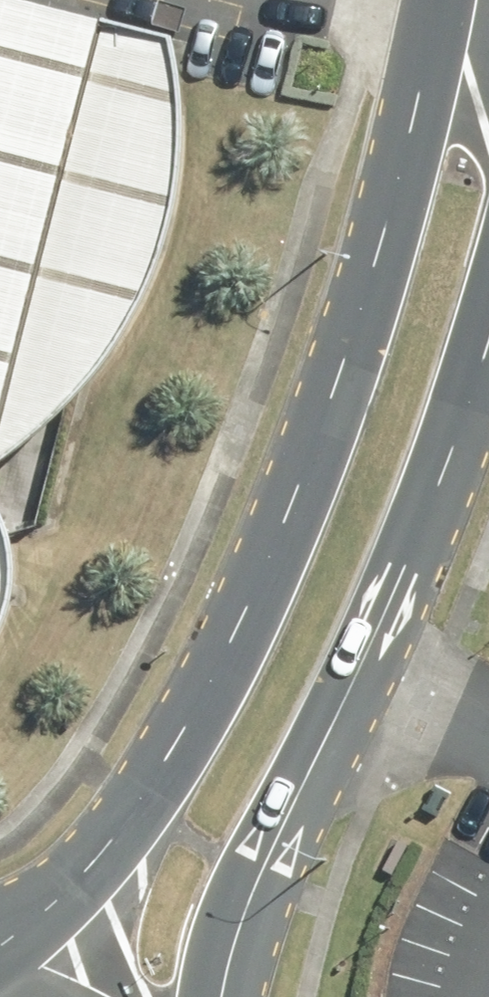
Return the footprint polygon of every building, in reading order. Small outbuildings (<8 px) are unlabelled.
[(180,43),(10,0),(0,0),(0,468),(35,444),(80,400),(113,365),(145,320),(172,261),(185,209),(192,156),(190,88),(180,43)] [(11,629),(21,601),(26,572),(20,540),(11,511),(0,495),(0,647),(11,629)]
